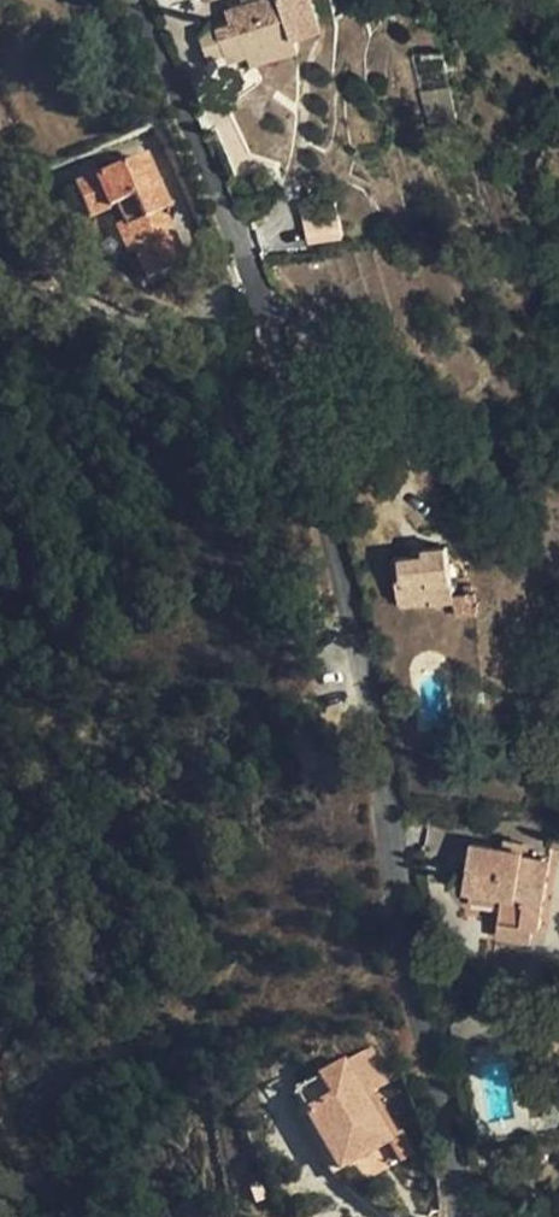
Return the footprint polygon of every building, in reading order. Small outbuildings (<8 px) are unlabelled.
[(250,52),(295,35),(325,24),(316,0),(251,0),(249,1),(228,8),(233,22),(201,32),(209,56),(227,50),(231,59),(250,52)] [(295,35),(250,52),(254,63),(299,46),(295,35)] [(150,192),(158,188),(144,156),(61,192),(75,224),(115,206),(123,224),(115,227),(127,254),(134,251),(146,280),(184,264),(162,213),(159,215),(150,192)] [(168,211),(158,188),(150,192),(159,215),(162,213),(168,211)] [(301,206),(304,243),(340,240),(337,203),(301,206)] [(393,557),(399,600),(431,596),(432,602),(455,599),(454,593),(448,543),(424,547),(425,553),(393,557)] [(455,599),(457,615),(469,613),(467,591),(454,593),(455,599)] [(431,596),(399,600),(400,606),(432,602),(431,596)] [(455,599),(432,602),(434,617),(457,615),(455,599)] [(503,848),(524,850),(525,843),(504,839),(503,848)] [(523,855),(524,850),(503,848),(471,843),(464,889),(503,895),(501,906),(497,934),(532,939),(534,926),(540,927),(551,860),(523,855)] [(503,895),(464,889),(462,900),(501,906),(503,895)] [(530,948),(532,939),(497,934),(496,944),(530,948)] [(334,1103),(307,1118),(340,1173),(390,1144),(365,1102),(393,1085),(373,1052),(322,1082),(334,1103)] [(322,1082),(294,1097),(307,1118),(334,1103),(322,1082)]
